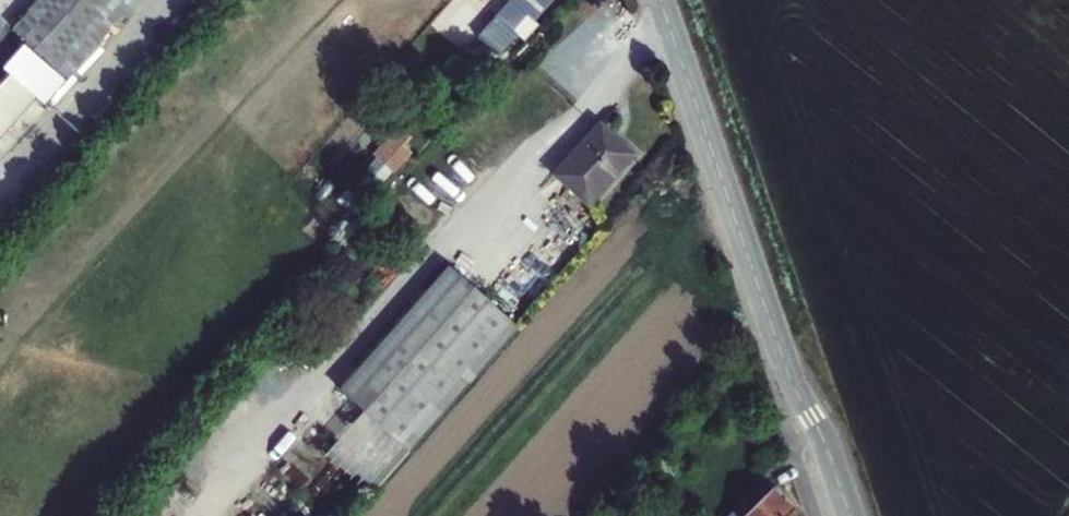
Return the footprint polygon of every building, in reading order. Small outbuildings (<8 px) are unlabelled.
[(81,0),(48,0),(15,36),(60,76),(107,23),(81,0)] [(107,23),(60,76),(68,83),(129,13),(114,0),(81,0),(107,23)] [(475,33),(493,50),(506,35),(509,37),(542,0),(503,0),(475,33)] [(10,82),(0,93),(0,137),(31,101),(10,82)] [(593,121),(548,172),(582,201),(626,150),(593,121)] [(363,170),(384,186),(416,145),(395,129),(363,170)] [(404,459),(513,329),(439,267),(330,396),(404,459)] [(786,510),(754,481),(724,515),(725,515),(780,515),(786,510)]
